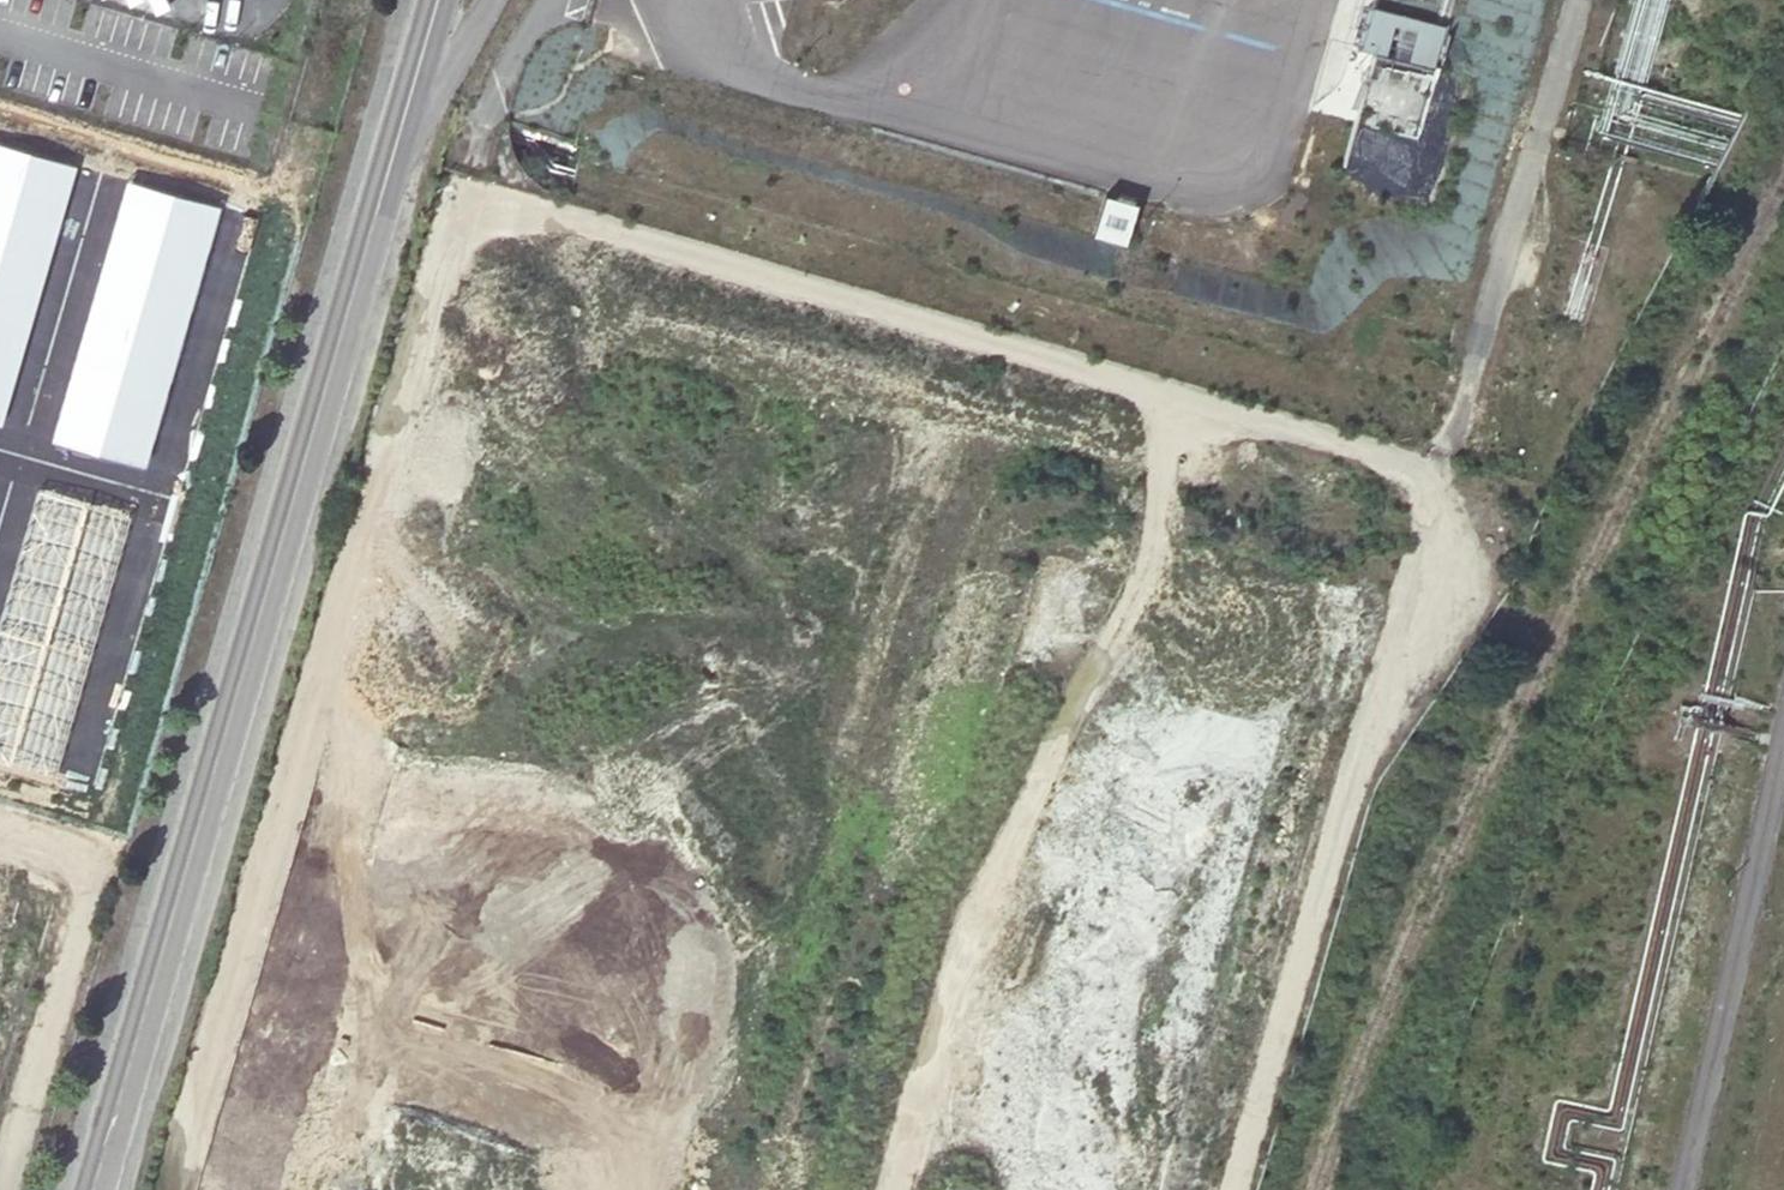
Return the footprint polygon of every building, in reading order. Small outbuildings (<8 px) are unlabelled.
[(1358,51),(1433,73),(1447,29),(1372,6),(1358,51)] [(73,166),(0,145),(0,418),(73,166)] [(126,180),(52,437),(144,464),(218,206),(126,180)] [(0,627),(0,769),(55,785),(129,528),(36,501),(0,627)]
